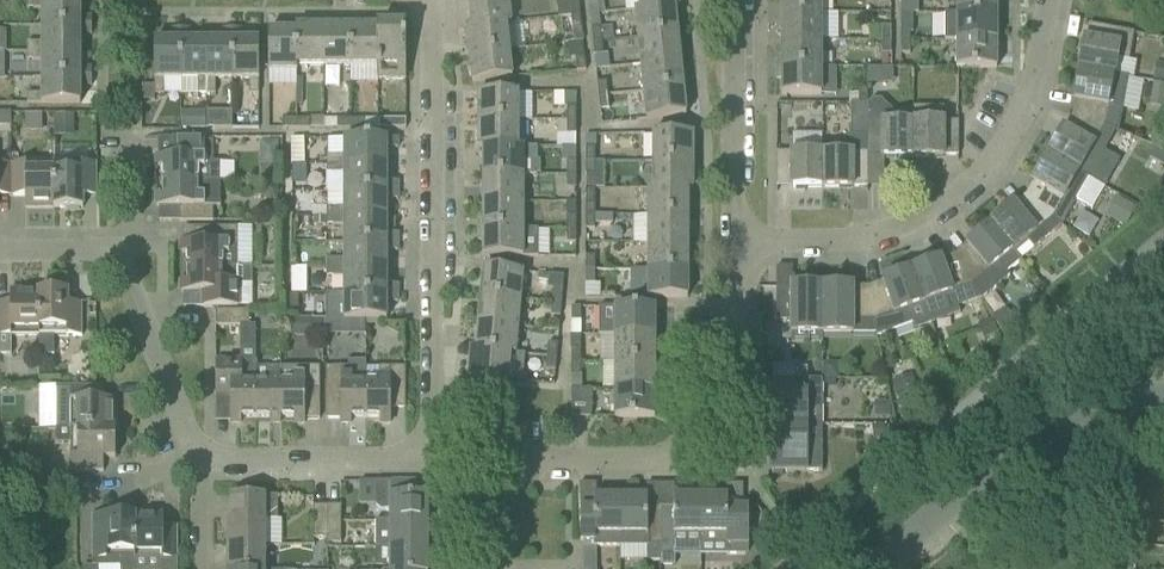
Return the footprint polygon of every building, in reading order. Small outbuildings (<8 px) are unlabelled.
[(91,25),(91,16),(80,16),(80,0),(27,0),(27,9),(42,9),(42,25),(91,25)] [(471,26),(471,27),(505,23),(505,24),(510,23),(508,0),(468,0),(471,26)] [(578,0),(558,0),(560,18),(571,17),(571,16),(580,15),(578,0)] [(598,0),(588,0),(589,15),(599,14),(598,0)] [(639,9),(640,10),(674,6),(674,7),(679,6),(679,0),(639,0),(639,9)] [(781,13),(821,13),(821,0),(781,0),(781,13)] [(917,0),(900,0),(900,13),(901,13),(914,13),(918,13),(917,0)] [(956,14),(996,13),(996,0),(956,0),(956,14)] [(634,10),(637,37),(677,33),(674,7),(674,6),(640,10),(639,9),(634,10)] [(781,13),(781,40),(821,40),(821,13),(781,13)] [(914,27),(914,13),(901,13),(901,26),(900,26),(900,40),(909,40),(909,33),(914,33),(914,27)] [(996,13),(956,14),(945,14),(945,40),(956,40),(996,40),(996,13)] [(581,28),(580,15),(571,16),(571,17),(572,29),(581,28)] [(405,80),(405,21),(390,21),(390,26),(377,26),(377,67),(377,80),(405,80)] [(466,27),(469,55),(508,51),(505,24),(505,23),(471,27),(471,26),(466,27)] [(27,51),(80,51),(80,34),(91,34),(91,25),(42,25),(42,42),(27,42),(27,51)] [(1125,76),(1129,77),(1135,78),(1138,61),(1128,59),(1133,33),(1088,25),(1085,39),(1084,39),(1079,69),(1114,76),(1125,78),(1125,76)] [(295,26),(295,31),(296,67),(323,67),(323,26),(295,26)] [(350,26),(323,26),(323,67),(350,67),(350,26)] [(350,26),(350,67),(377,67),(377,26),(350,26)] [(881,26),(881,40),(890,40),(890,26),(881,26)] [(601,27),(591,28),(592,42),(602,41),(601,27)] [(163,78),(180,78),(180,29),(172,29),(172,41),(154,41),(154,86),(154,94),(163,94),(163,78)] [(180,29),(180,78),(180,96),(197,96),(197,94),(206,94),(206,41),(189,41),(189,29),(180,29)] [(206,41),(206,94),(215,94),(215,79),(232,79),(232,29),(223,29),(223,41),(206,41)] [(241,29),(232,29),(232,79),(249,79),(249,94),(258,94),(258,41),(241,41),(241,29)] [(268,31),(268,55),(268,72),(296,72),(296,67),(295,31),(268,31)] [(637,37),(639,64),(680,60),(677,33),(637,37)] [(821,40),(781,40),(781,56),(776,56),(776,67),(821,67),(821,40)] [(890,54),(890,40),(881,40),(881,54),(890,54)] [(909,53),(909,40),(900,40),(900,54),(909,53)] [(956,40),(956,68),(996,68),(996,40),(956,40)] [(602,41),(592,42),(593,55),(604,54),(602,41)] [(41,77),(91,77),(91,68),(80,68),(80,51),(27,51),(27,60),(41,60),(41,77)] [(472,82),(496,80),(511,78),(508,51),(469,55),(472,82)] [(577,70),(585,69),(584,56),(583,56),(576,57),(577,70)] [(639,64),(642,91),(688,87),(686,75),(682,76),(680,60),(639,64)] [(1163,84),(1163,64),(1157,62),(1153,82),(1163,84)] [(781,95),(805,95),(821,95),(821,67),(776,67),(776,79),(781,79),(781,95)] [(894,68),(867,69),(867,85),(894,84),(894,68)] [(1072,115),(1116,131),(1117,130),(1120,132),(1129,77),(1125,76),(1125,78),(1114,76),(1079,69),(1073,100),(1074,100),(1072,115)] [(27,103),(80,103),(80,86),(91,86),(91,77),(41,77),(41,93),(27,93),(27,103)] [(605,82),(596,83),(598,96),(607,95),(606,82),(605,82)] [(1153,82),(1150,101),(1149,105),(1163,108),(1163,84),(1153,82)] [(154,94),(154,86),(141,86),(141,101),(154,101),(154,94)] [(688,87),(642,91),(645,119),(686,115),(684,99),(689,98),(688,87)] [(857,104),(866,104),(866,90),(857,90),(857,104)] [(478,93),(478,121),(518,121),(532,121),(532,93),(518,93),(502,93),(478,93)] [(598,96),(599,110),(609,109),(607,95),(598,96)] [(912,157),(912,121),(898,121),(897,115),(880,99),(872,99),(867,104),(867,135),(867,156),(881,156),(881,157),(912,157)] [(565,107),(565,120),(575,120),(574,107),(565,107)] [(943,156),(958,156),(958,121),(943,121),(943,108),(912,108),(912,121),(912,157),(943,157),(943,156)] [(181,112),(181,128),(205,128),(205,112),(181,112)] [(206,112),(206,129),(232,129),(232,112),(206,112)] [(42,114),(24,114),(24,132),(42,132),(42,114)] [(55,136),(74,136),(74,114),(54,114),(55,136)] [(1063,128),(1047,155),(1078,173),(1079,172),(1105,187),(1120,160),(1104,151),(1116,131),(1072,115),(1064,128),(1063,128)] [(310,117),(310,128),(324,128),(323,117),(310,117)] [(350,129),(363,129),(363,119),(350,120),(350,129)] [(378,129),(405,129),(405,119),(378,119),(378,129)] [(296,129),(296,120),(282,120),(282,130),(296,129)] [(296,129),(308,129),(308,120),(296,120),(296,129)] [(350,129),(350,120),(337,120),(337,129),(350,129)] [(565,120),(565,134),(575,134),(575,120),(565,120)] [(478,148),(483,148),(518,148),(518,146),(518,121),(478,121),(478,148)] [(653,161),(692,161),(693,133),(653,133),(653,136),(653,161)] [(867,156),(867,135),(847,135),(842,139),(842,141),(821,142),(822,153),(821,188),(852,188),(852,187),(867,187),(867,156)] [(398,148),(398,138),(344,138),(344,155),(325,155),(325,165),(386,165),(386,148),(398,148)] [(162,167),(162,181),(220,181),(219,162),(213,162),(213,141),(179,141),(179,156),(157,156),(157,167),(162,167)] [(522,146),(518,146),(518,148),(483,148),(483,175),(522,175),(522,162),(538,162),(538,146),(522,146)] [(594,149),(584,149),(584,161),(594,161),(594,149)] [(292,151),(292,164),(304,164),(304,151),(292,151)] [(790,188),(821,188),(822,153),(776,153),(776,187),(790,187),(790,188)] [(1025,195),(1061,225),(1075,201),(1092,210),(1105,187),(1079,172),(1078,173),(1047,155),(1032,182),(1033,182),(1025,195)] [(575,175),(575,161),(566,161),(566,175),(575,175)] [(594,174),(594,161),(584,161),(584,174),(594,174)] [(692,161),(653,161),(653,188),(688,189),(692,189),(692,161)] [(10,163),(0,163),(0,197),(10,197),(10,163)] [(24,208),(53,208),(53,163),(10,163),(10,197),(24,197),(24,208)] [(53,163),(53,208),(82,208),(82,197),(96,197),(96,163),(53,163)] [(276,164),(260,164),(259,181),(276,181),(276,164)] [(343,190),(398,190),(398,182),(386,181),(386,165),(325,165),(325,173),(343,173),(343,190)] [(483,202),(522,202),(522,175),(483,175),(483,202)] [(575,187),(575,175),(566,175),(566,187),(575,187)] [(179,221),(203,221),(213,221),(213,206),(220,207),(220,181),(162,181),(162,196),(157,196),(157,206),(179,206),(179,221)] [(276,188),(271,185),(265,186),(262,191),(264,197),(269,200),(274,198),(277,193),(276,188)] [(687,216),(688,189),(653,188),(648,188),(648,216),(687,216)] [(585,189),(585,202),(585,215),(594,215),(594,202),(595,202),(595,189),(585,189)] [(326,216),(386,216),(386,199),(398,199),(398,190),(343,190),(343,207),(326,207),(326,216)] [(1013,204),(989,224),(1012,251),(1013,251),(1026,240),(1034,249),(1061,225),(1025,195),(1014,205),(1013,204)] [(1136,207),(1116,197),(1107,214),(1127,226),(1136,207)] [(478,229),(522,229),(522,202),(483,202),(483,218),(478,218),(478,229)] [(567,202),(566,215),(566,229),(575,229),(575,215),(576,215),(576,202),(567,202)] [(326,216),(326,207),(312,207),(312,216),(326,216)] [(594,229),(594,215),(585,215),(585,229),(594,229)] [(343,242),(398,242),(398,233),(386,233),(386,216),(326,216),(326,225),(343,225),(343,242)] [(648,243),(687,243),(687,216),(648,216),(648,243)] [(1012,251),(989,224),(965,244),(966,245),(955,255),(972,285),(980,299),(984,298),(997,287),(1009,276),(1006,272),(1021,260),(1013,251),(1012,251)] [(186,267),(238,267),(237,227),(203,227),(203,242),(182,242),(182,253),(186,253),(186,267)] [(478,229),(478,241),(483,241),(483,257),(507,257),(522,257),(537,257),(538,257),(538,229),(522,229),(478,229)] [(575,243),(575,229),(566,229),(566,243),(575,243)] [(326,268),(386,268),(386,251),(398,251),(398,242),(343,242),(343,258),(326,258),(326,268)] [(687,243),(648,243),(647,270),(692,270),(692,258),(687,258),(687,243)] [(980,299),(972,285),(955,255),(940,260),(940,259),(911,269),(923,303),(940,297),(945,312),(980,299)] [(593,257),(585,257),(585,270),(593,270),(593,257)] [(186,281),(182,281),(182,292),(195,292),(195,307),(251,307),(251,267),(238,267),(186,267),(186,281)] [(386,285),(386,268),(326,268),(326,276),(343,276),(343,293),(397,294),(397,285),(386,285)] [(523,272),(483,268),(480,296),(520,300),(523,272)] [(923,303),(911,269),(882,280),(882,281),(868,287),(875,334),(876,337),(912,324),(906,309),(923,303)] [(593,270),(585,270),(585,283),(593,283),(593,270)] [(631,270),(631,298),(687,298),(687,282),(692,282),(692,270),(647,270),(631,270)] [(821,334),(821,285),(790,285),(791,287),(776,286),(776,321),(791,321),(791,338),(821,338),(821,334)] [(852,285),(821,285),(821,334),(875,334),(868,287),(852,287),(852,285)] [(561,303),(562,289),(554,288),(552,302),(561,303)] [(38,336),(38,290),(10,291),(10,303),(0,303),(0,354),(11,354),(11,336),(38,336)] [(53,336),(58,336),(82,336),(81,303),(68,303),(67,290),(38,290),(38,336),(38,355),(53,355),(53,336)] [(325,320),(336,320),(362,320),(386,320),(386,303),(397,303),(397,294),(343,293),(325,293),(325,310),(325,320)] [(480,296),(478,323),(518,327),(520,300),(480,296)] [(267,299),(267,310),(280,310),(280,299),(267,299)] [(551,315),(559,316),(561,303),(552,302),(551,315)] [(285,305),(285,315),(298,315),(298,305),(285,305)] [(571,307),(571,321),(581,321),(581,307),(571,307)] [(654,307),(599,307),(599,335),(614,335),(654,335),(654,307)] [(1006,309),(992,319),(1001,332),(1015,322),(1006,309)] [(215,310),(215,325),(240,325),(249,325),(249,310),(215,310)] [(977,325),(984,340),(999,333),(992,319),(977,325)] [(310,337),(322,337),(322,320),(311,320),(310,337)] [(478,323),(475,349),(475,350),(515,354),(518,327),(478,323)] [(249,325),(240,325),(240,343),(255,343),(255,325),(249,325)] [(614,335),(614,362),(654,362),(654,335),(614,335)] [(555,357),(557,344),(549,343),(548,356),(555,357)] [(475,350),(475,349),(470,349),(468,377),(507,381),(508,381),(517,381),(522,381),(524,355),(515,354),(475,350)] [(580,349),(571,349),(571,362),(580,362),(580,349)] [(546,370),(554,371),(555,357),(548,356),(546,370)] [(240,362),(215,362),(215,401),(230,401),(230,422),(241,422),(241,418),(255,418),(255,367),(255,361),(240,362)] [(365,418),(365,382),(365,361),(349,361),(349,368),(325,368),(325,419),(340,419),(340,422),(351,422),(351,418),(365,418)] [(571,362),(571,376),(580,376),(580,362),(571,362)] [(603,389),(614,389),(654,389),(654,362),(614,362),(603,362),(603,389)] [(837,377),(837,362),(822,362),(822,377),(837,377)] [(772,366),(772,379),(776,379),(791,379),(799,379),(799,366),(772,366)] [(280,422),(280,418),(280,367),(255,367),(255,418),(269,418),(269,422),(280,422)] [(280,367),(280,418),(294,418),(294,422),(304,422),(304,419),(319,419),(319,367),(287,367),(280,367)] [(379,382),(365,382),(365,418),(379,418),(380,422),(390,422),(390,409),(405,409),(405,368),(379,368),(379,382)] [(912,373),(892,381),(898,398),(918,390),(912,373)] [(770,425),(822,425),(822,379),(791,379),(776,379),(772,379),(772,394),(771,394),(770,425)] [(56,386),(56,429),(115,429),(115,400),(103,400),(103,386),(56,386)] [(590,389),(571,390),(572,418),(590,418),(590,389)] [(654,417),(654,389),(614,389),(614,417),(654,417)] [(876,402),(876,418),(889,418),(889,402),(876,402)] [(822,471),(822,442),(822,425),(770,425),(770,456),(772,456),(772,470),(822,471)] [(873,427),(873,439),(885,439),(885,427),(873,427)] [(115,429),(56,429),(56,443),(69,443),(69,472),(103,472),(103,458),(115,458),(115,429)] [(390,510),(390,521),(427,521),(427,495),(415,495),(415,482),(375,482),(375,505),(380,510),(390,510)] [(620,547),(620,496),(593,496),(593,508),(580,508),(580,541),(594,541),(594,548),(620,547)] [(620,496),(620,547),(647,547),(647,560),(660,560),(660,550),(660,544),(660,508),(647,508),(647,496),(620,496)] [(700,545),(700,496),(673,496),(673,508),(660,508),(660,544),(660,550),(674,550),(674,555),(701,555),(701,554),(700,554),(700,545)] [(727,496),(700,496),(700,545),(726,545),(726,555),(745,555),(748,551),(748,507),(727,507),(727,496)] [(227,539),(227,546),(265,546),(265,539),(265,519),(276,519),(276,497),(230,497),(231,519),(227,519),(227,539)] [(1132,498),(1130,520),(1146,521),(1147,499),(1132,498)] [(313,539),(327,539),(327,505),(313,505),(313,539)] [(341,544),(341,529),(341,505),(327,505),(327,539),(327,544),(341,544)] [(140,568),(177,568),(177,526),(163,526),(163,514),(140,515),(140,560),(140,568)] [(99,568),(120,568),(140,568),(140,560),(140,515),(91,515),(91,560),(91,566),(98,566),(99,568)] [(375,548),(390,548),(427,548),(427,521),(390,521),(375,521),(375,548)] [(227,546),(227,568),(265,568),(265,546),(227,546)] [(390,568),(427,568),(427,548),(390,548),(390,568)]
